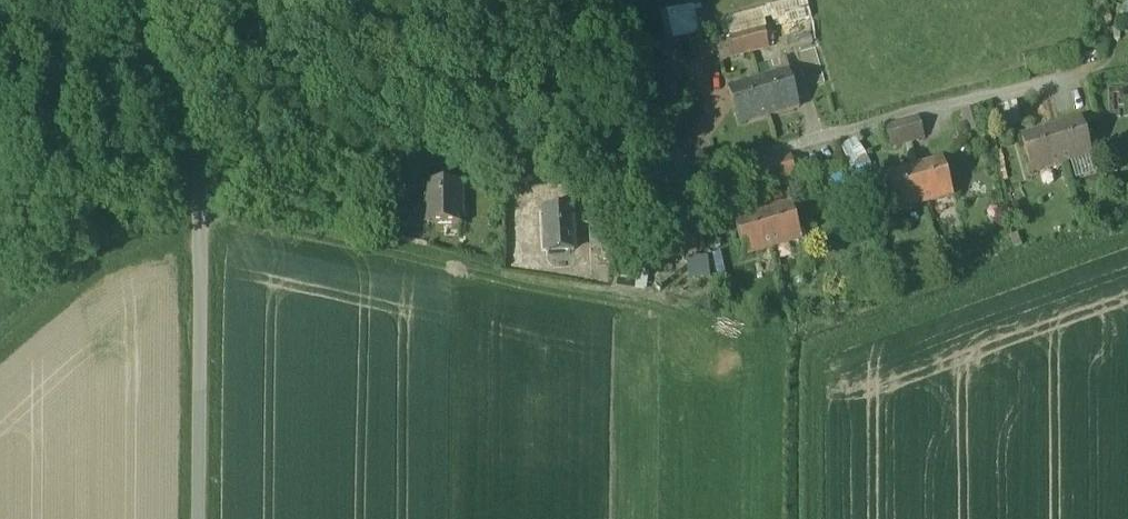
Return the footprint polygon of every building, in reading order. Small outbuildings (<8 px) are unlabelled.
[(666,13),(674,43),(703,36),(695,6),(666,13)] [(729,39),(717,42),(721,57),(733,54),(734,57),(769,48),(764,28),(729,37),(729,39)] [(790,72),(729,90),(739,125),(800,107),(790,72)] [(919,116),(885,126),(890,144),(925,134),(919,116)] [(1082,121),(1022,138),(1031,172),(1091,156),(1082,121)] [(852,162),(866,156),(859,139),(845,144),(852,162)] [(792,152),(759,159),(763,180),(797,172),(792,152)] [(943,160),(885,176),(895,210),(953,193),(943,160)] [(429,204),(430,226),(464,226),(464,186),(429,186),(429,204)] [(792,201),(734,217),(743,252),(802,236),(792,201)] [(430,226),(429,204),(416,204),(416,226),(430,226)] [(574,210),(547,211),(549,253),(576,251),(574,210)] [(608,222),(594,223),(596,251),(598,251),(599,268),(611,267),(608,222)] [(691,279),(711,278),(710,257),(690,258),(691,279)]
